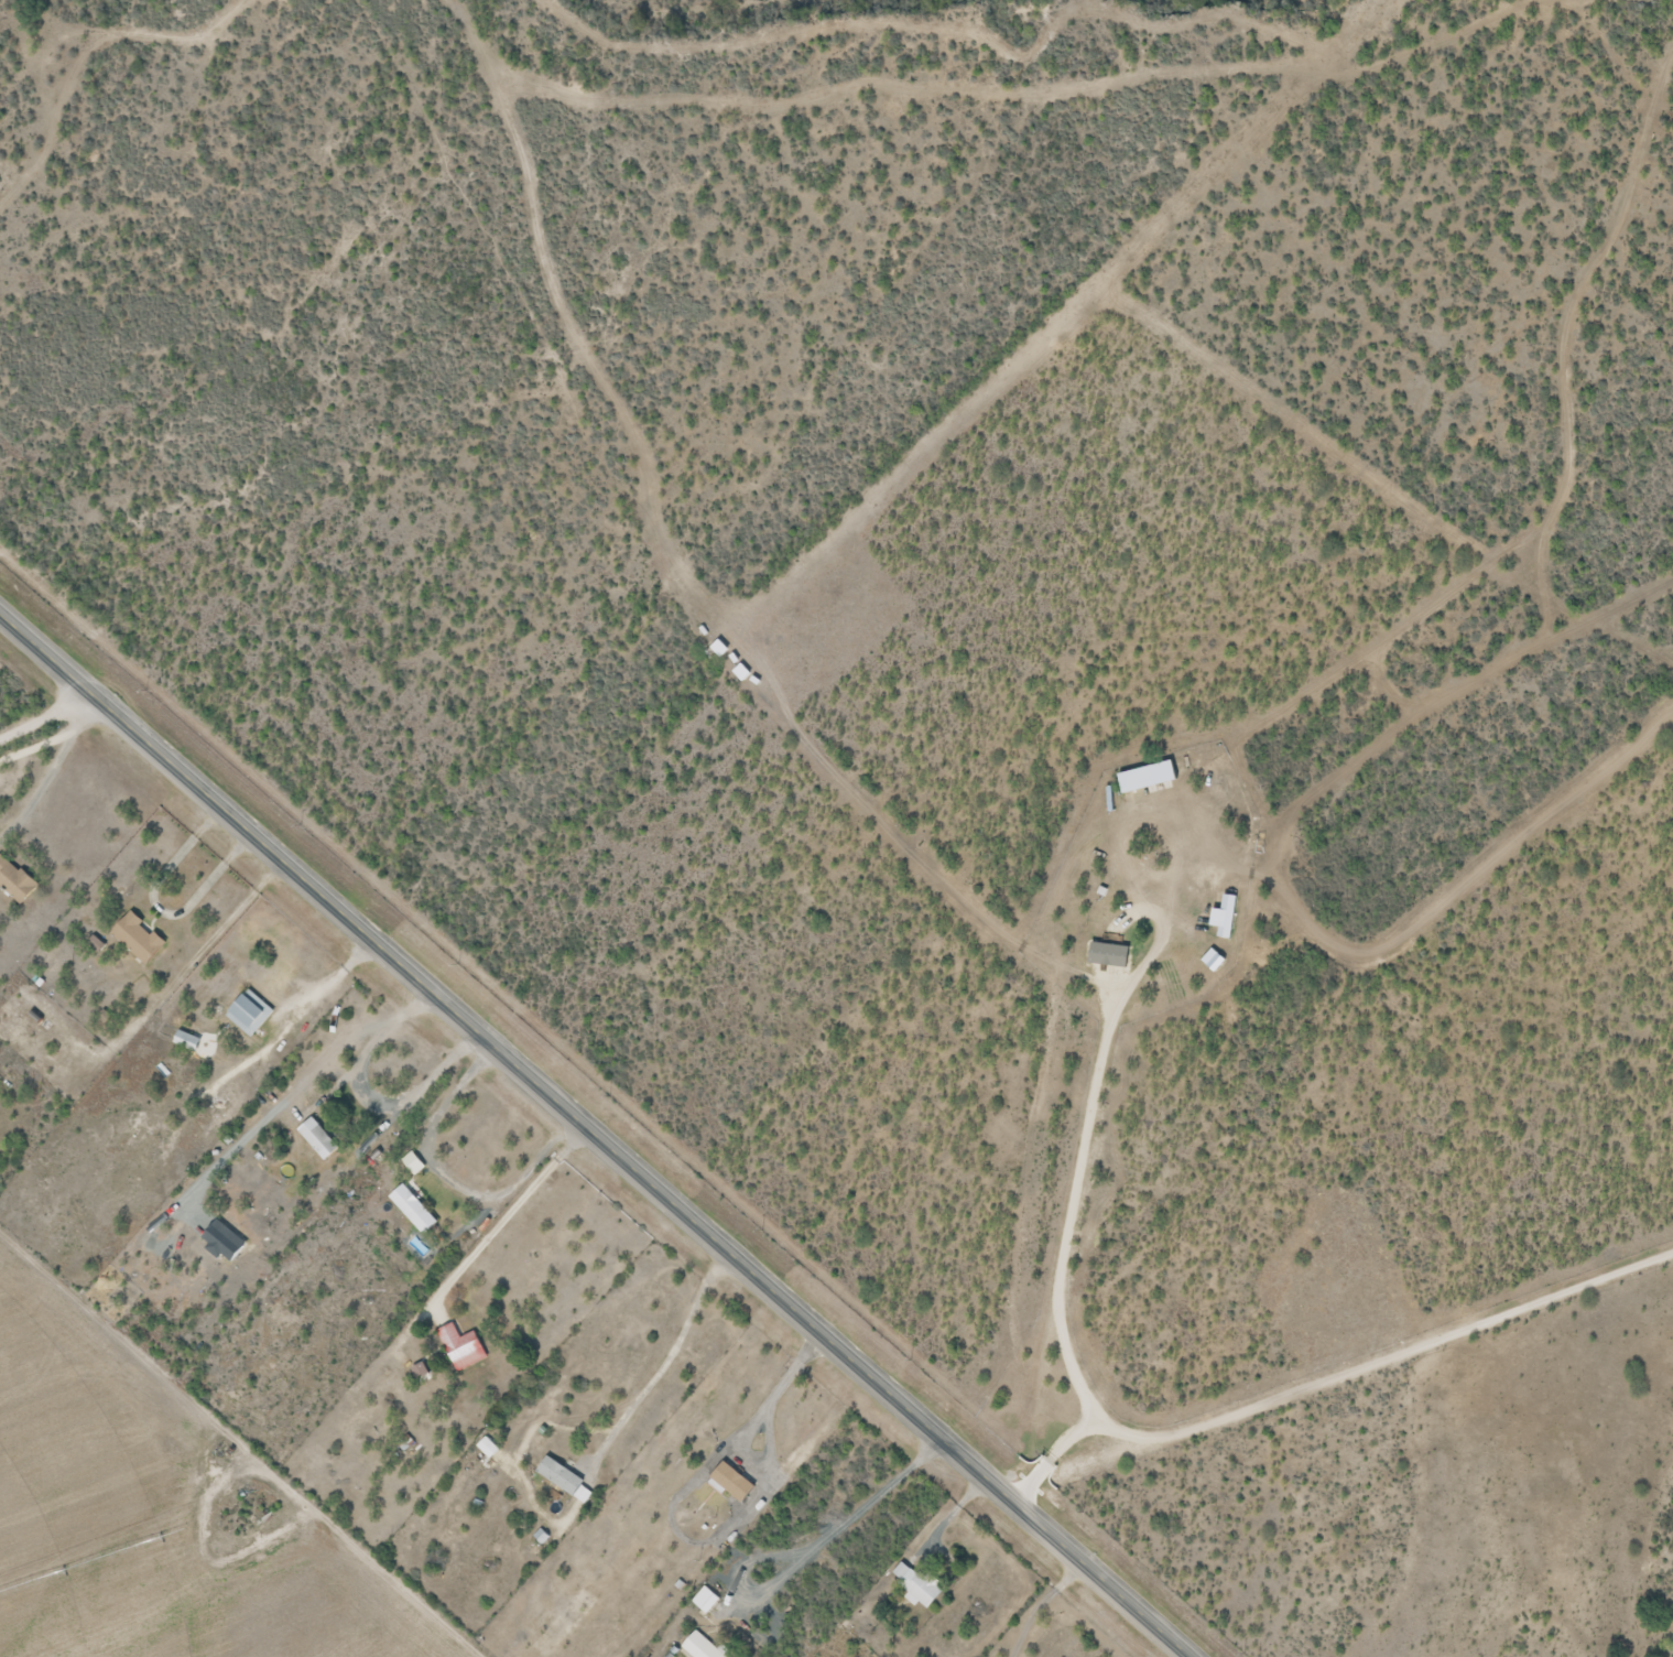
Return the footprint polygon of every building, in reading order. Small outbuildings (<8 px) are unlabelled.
[(17,905),(34,888),(0,853),(0,888),(17,905)] [(162,945),(128,911),(107,932),(141,966),(162,945)] [(1124,937),(1104,919),(1093,932),(1113,950),(1124,937)] [(246,1029),(260,1015),(241,996),(226,1010),(246,1029)] [(336,1148),(309,1117),(295,1130),(322,1161),(336,1148)] [(387,1194),(417,1235),(432,1224),(402,1183),(387,1194)] [(454,1373),(486,1357),(473,1331),(457,1339),(450,1324),(434,1332),(454,1373)] [(533,1473),(580,1502),(586,1493),(577,1487),(581,1481),(544,1457),(533,1473)] [(922,1611),(939,1591),(910,1566),(893,1586),(922,1611)] [(716,1599),(702,1587),(689,1602),(703,1614),(716,1599)] [(693,1630),(678,1649),(688,1656),(725,1656),(693,1630)]
